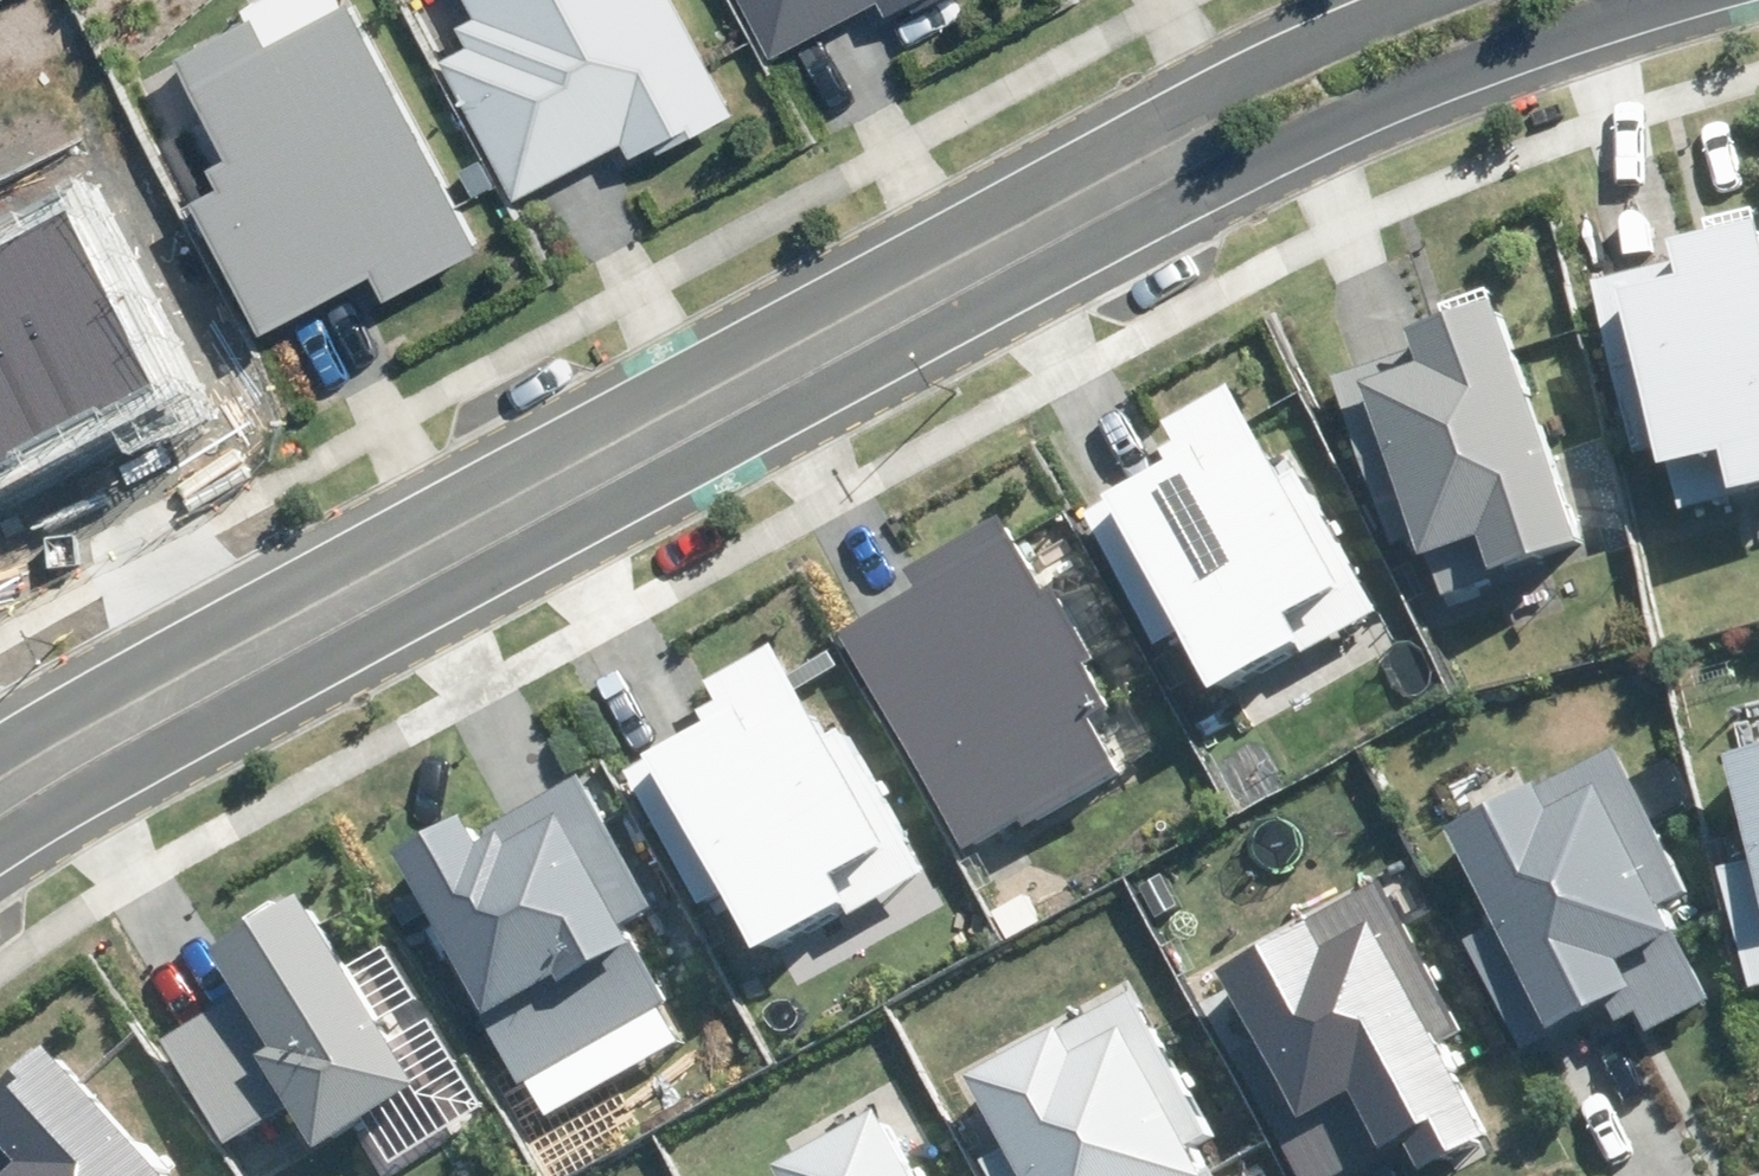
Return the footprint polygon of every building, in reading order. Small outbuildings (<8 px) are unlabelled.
[(344,0),(310,0),(257,27),(246,4),(161,46),(215,154),(169,177),(237,311),(351,254),(369,290),(466,242),(344,0)] [(416,51),(487,182),(605,119),(628,161),(720,112),(659,0),(443,0),(459,29),(416,51)] [(756,54),(861,0),(727,0),(756,54)] [(887,13),(913,0),(880,0),(887,13)] [(150,393),(62,217),(0,248),(0,468),(150,393)] [(1593,264),(1636,444),(1670,436),(1685,501),(1758,483),(1758,224),(1593,264)] [(1597,541),(1510,292),(1424,322),(1423,338),(1344,365),(1402,533),(1427,524),(1451,591),(1597,541)] [(1278,447),(1237,374),(1167,413),(1179,434),(1166,441),(1176,459),(1095,503),(1170,640),(1191,629),(1228,695),(1387,608),(1294,439),(1278,447)] [(1147,761),(1014,504),(913,556),(927,581),(847,622),(957,834),(1027,798),(1037,818),(1147,761)] [(832,733),(781,634),(712,670),(720,687),(696,700),(708,722),(636,759),(711,902),(743,886),(773,944),(924,866),(850,724),(832,733)] [(1625,735),(1455,814),(1501,914),(1478,932),(1530,1044),(1639,994),(1654,1028),(1716,999),(1668,896),(1694,883),(1625,735)] [(1735,741),(1758,849),(1758,736),(1735,741)] [(654,897),(588,771),(493,820),(485,804),(409,843),(547,1106),(687,1033),(624,913),(654,897)] [(1717,858),(1746,988),(1758,985),(1758,849),(1717,858)] [(429,1087),(319,888),(225,940),(246,978),(170,1019),(233,1134),(307,1093),(333,1139),(429,1087)] [(1508,1142),(1385,890),(1233,963),(1268,1035),(1240,1049),(1302,1175),(1355,1175),(1414,1147),(1428,1175),(1439,1175),(1508,1142)] [(1141,974),(985,1067),(1023,1130),(988,1151),(1003,1175),(1230,1175),(1213,1147),(1236,1133),(1141,974)] [(72,1021),(0,1083),(13,1097),(0,1108),(0,1116),(16,1135),(0,1149),(0,1175),(207,1175),(72,1021)] [(911,1088),(784,1150),(797,1175),(936,1175),(923,1150),(938,1143),(911,1088)]
